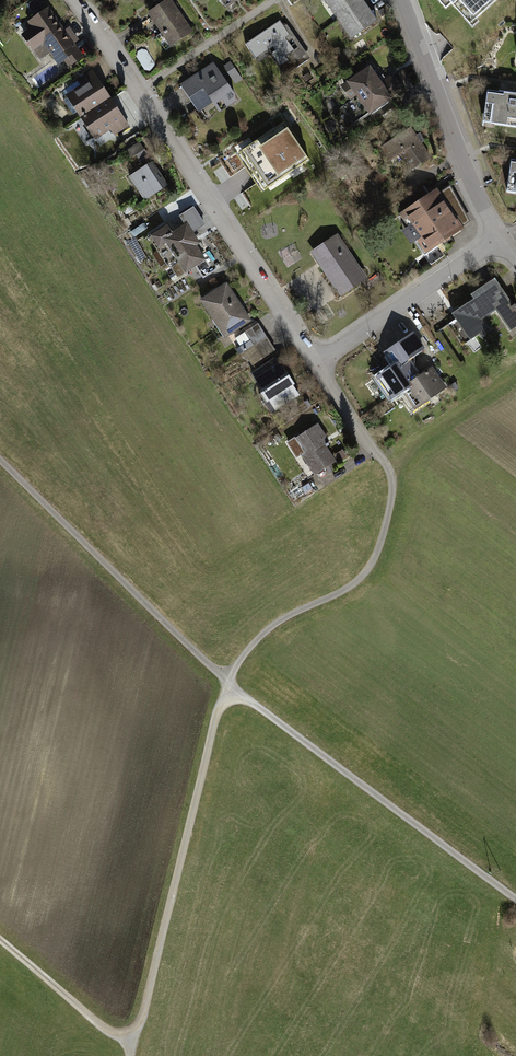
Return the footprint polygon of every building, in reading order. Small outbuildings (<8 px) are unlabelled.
[(169,0),(168,0),(150,12),(163,33),(157,37),(165,49),(191,32),(169,0)] [(341,18),(363,2),(362,0),(328,0),(341,18)] [(464,17),(470,12),(475,18),(496,0),(449,0),(464,17)] [(372,14),(363,2),(341,18),(353,36),(377,20),(374,12),(372,14)] [(52,18),(47,10),(31,22),(35,28),(24,35),(40,59),(51,51),(59,62),(64,58),(69,65),(82,56),(73,43),(71,44),(62,32),(58,25),(58,22),(57,20),(54,20),(53,20),(51,18),(52,18)] [(284,26),(280,20),(245,44),(255,58),(273,47),(275,50),(271,53),(280,66),(288,60),(294,69),(307,60),(298,47),(294,50),(285,38),(290,35),(284,27),(284,26)] [(23,28),(18,21),(13,25),(17,31),(23,28)] [(69,27),(62,32),(71,44),(73,43),(78,40),(69,27)] [(236,74),(229,64),(223,68),(230,78),(236,74)] [(213,65),(182,86),(192,100),(195,98),(201,107),(212,100),(220,111),(237,100),(213,65)] [(353,123),(402,90),(393,76),(381,84),(370,68),(349,82),(358,95),(349,101),(349,102),(342,107),(353,123)] [(70,96),(83,116),(108,99),(95,80),(97,78),(92,71),(78,80),(83,87),(70,96)] [(311,78),(308,73),(303,77),(306,81),(311,78)] [(488,90),(483,122),(515,127),(515,95),(488,90)] [(121,118),(108,99),(83,116),(96,136),(109,127),(114,134),(128,125),(123,117),(121,118)] [(212,135),(196,113),(189,118),(205,140),(212,135)] [(247,159),(261,180),(265,178),(270,186),(309,160),(283,122),(245,149),(250,157),(247,159)] [(410,128),(382,147),(389,158),(400,151),(412,169),(429,157),(420,143),(423,141),(420,133),(415,136),(410,128)] [(144,149),(139,142),(126,151),(131,158),(144,149)] [(511,159),(507,191),(515,193),(515,160),(511,159)] [(168,185),(152,161),(129,177),(145,200),(168,185)] [(352,170),(348,164),(333,174),(337,180),(352,170)] [(444,201),(436,191),(402,215),(414,233),(447,210),(442,202),(444,201)] [(126,214),(133,210),(130,205),(123,209),(126,214)] [(447,210),(414,233),(427,251),(460,228),(447,210)] [(195,237),(186,224),(172,233),(166,226),(149,237),(168,265),(178,259),(186,271),(204,259),(191,240),(195,237)] [(355,262),(337,236),(315,250),(324,263),(321,265),(341,294),(358,282),(348,267),(355,262)] [(442,251),(449,246),(446,243),(439,247),(442,251)] [(452,313),(455,319),(449,323),(464,345),(480,334),(482,338),(486,335),(484,331),(489,328),(482,319),(496,310),(509,329),(515,324),(515,309),(515,308),(515,306),(515,304),(513,305),(495,278),(471,294),(473,298),(452,313)] [(249,320),(226,284),(202,300),(214,319),(216,317),(227,334),(249,320)] [(253,345),(266,336),(258,323),(235,338),(244,351),(253,345)] [(422,348),(413,334),(386,353),(395,366),(376,379),(389,399),(406,387),(418,405),(443,388),(430,369),(417,378),(405,360),(422,348)] [(261,358),(275,350),(266,336),(253,345),(261,358)] [(298,395),(275,359),(253,373),(275,409),(298,395)] [(326,438),(317,424),(300,435),(299,432),(290,438),(292,440),(295,438),(304,451),(301,453),(315,474),(335,461),(322,441),(326,438)]
